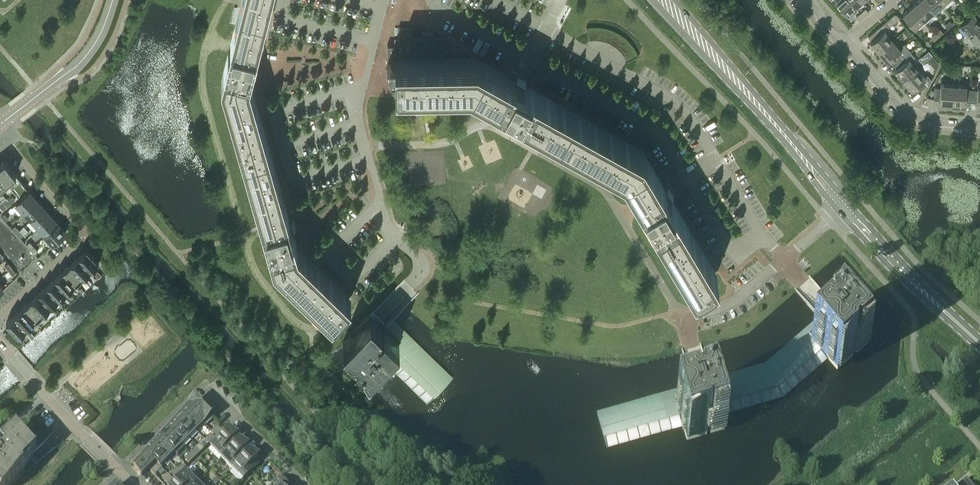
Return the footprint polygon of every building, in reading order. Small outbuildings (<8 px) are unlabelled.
[(266,0),(243,0),(242,7),(234,36),(230,53),(224,79),(249,169),(271,163),(247,79),(252,60),(254,51),(266,0)] [(856,7),(850,0),(835,0),(834,1),(846,15),(856,7)] [(934,11),(924,0),(917,0),(912,5),(924,19),(934,11)] [(943,3),(940,0),(924,0),(934,11),(943,3)] [(915,28),(924,19),(912,5),(902,14),(915,28)] [(971,13),(967,9),(962,13),(957,17),(961,21),(958,24),(967,34),(979,22),(979,20),(973,11),(971,13)] [(899,17),(896,14),(896,13),(895,13),(894,13),(868,36),(872,40),(870,42),(879,52),(893,40),(884,30),(899,17)] [(967,34),(976,43),(978,41),(979,43),(979,22),(967,34)] [(422,37),(413,37),(413,26),(398,26),(399,33),(399,37),(395,37),(395,44),(387,45),(388,60),(387,60),(391,70),(394,69),(395,83),(397,83),(397,98),(398,98),(440,97),(439,94),(439,83),(470,82),(526,113),(552,127),(563,108),(514,80),(476,59),(443,59),(443,37),(434,37),(434,31),(422,31),(422,37)] [(627,60),(638,55),(637,54),(636,52),(635,50),(634,48),(633,46),(632,45),(631,43),(629,42),(628,40),(626,38),(623,36),(622,35),(620,34),(617,32),(615,31),(614,30),(611,29),(608,28),(605,27),(603,27),(601,27),(598,26),(595,26),(591,26),(588,26),(587,27),(588,39),(594,38),(600,39),(606,40),(611,43),(616,46),(621,50),(624,55),(627,60)] [(912,33),(907,27),(903,31),(908,36),(912,33)] [(903,44),(899,47),(893,40),(879,52),(887,62),(889,60),(893,64),(909,50),(903,44)] [(910,60),(914,56),(909,50),(893,64),(896,69),(894,70),(903,80),(917,68),(910,60)] [(929,50),(924,54),(928,59),(932,55),(929,50)] [(922,80),(925,77),(917,68),(903,80),(911,89),(913,88),(917,92),(926,84),(922,80)] [(522,85),(525,80),(517,75),(514,80),(522,85)] [(952,103),(953,84),(940,83),(940,87),(935,87),(934,99),(939,100),(939,102),(952,103)] [(966,89),(966,85),(953,84),(952,103),(965,104),(965,101),(971,102),(972,89),(966,89)] [(977,86),(977,89),(972,89),(971,102),(976,102),(976,104),(979,105),(979,86),(977,86)] [(563,108),(552,127),(624,168),(634,185),(655,220),(695,287),(715,275),(640,151),(563,108)] [(29,190),(5,160),(0,164),(0,172),(10,185),(20,199),(29,190)] [(290,230),(287,220),(271,163),(249,169),(265,223),(266,226),(276,260),(334,317),(349,301),(295,248),(290,230)] [(10,185),(0,172),(0,190),(1,192),(10,185)] [(668,197),(673,194),(668,185),(663,189),(668,197)] [(24,211),(37,199),(29,190),(20,199),(16,203),(24,211)] [(31,219),(44,207),(37,199),(24,211),(31,219)] [(38,227),(51,215),(44,207),(31,219),(38,227)] [(45,234),(58,222),(51,215),(38,227),(45,234)] [(53,243),(66,231),(58,222),(45,234),(53,243)] [(99,261),(98,260),(87,248),(78,255),(90,269),(99,261)] [(83,276),(90,269),(78,255),(70,263),(83,276)] [(8,270),(12,267),(6,260),(3,262),(8,270)] [(75,283),(83,276),(70,263),(62,270),(75,283)] [(67,290),(75,283),(62,270),(54,277),(67,290)] [(59,298),(67,290),(54,277),(46,284),(59,298)] [(51,305),(59,298),(46,284),(38,292),(51,305)] [(43,312),(51,305),(38,292),(31,299),(43,312)] [(35,320),(43,312),(31,299),(23,306),(35,320)] [(692,386),(596,414),(606,448),(683,426),(687,440),(707,434),(706,432),(710,431),(711,433),(725,429),(721,415),(782,397),(827,358),(837,370),(853,356),(851,354),(854,351),(856,354),(867,343),(857,332),(863,327),(840,301),(834,306),(841,314),(830,323),(831,325),(828,327),(827,326),(826,326),(819,319),(766,365),(711,381),(714,391),(699,395),(700,397),(696,398),(696,396),(695,396),(692,386)] [(27,327),(35,320),(23,306),(15,314),(27,327)] [(18,335),(27,327),(15,314),(6,321),(18,335)] [(381,324),(371,314),(370,314),(343,342),(343,343),(354,353),(356,351),(358,354),(356,356),(371,370),(382,359),(427,403),(452,378),(392,320),(385,327),(384,327),(383,328),(380,326),(381,324)] [(199,404),(200,403),(198,401),(197,402),(196,401),(188,409),(189,410),(190,410),(203,423),(202,423),(205,426),(213,418),(199,404)] [(202,423),(203,423),(190,410),(189,410),(182,417),(196,430),(202,423)] [(188,437),(196,430),(182,417),(175,424),(188,437)] [(41,460),(38,455),(35,451),(37,449),(36,448),(15,424),(0,436),(0,443),(1,444),(0,445),(0,484),(28,484),(48,467),(41,460)] [(181,445),(188,437),(175,424),(168,431),(181,445)] [(216,436),(221,432),(216,427),(211,431),(216,436)] [(232,440),(235,437),(228,430),(210,448),(221,458),(236,444),(236,443),(232,440)] [(174,452),(181,445),(168,431),(161,438),(174,452)] [(209,444),(214,439),(210,435),(205,440),(209,444)] [(167,459),(174,452),(161,438),(153,445),(167,459)] [(204,448),(209,444),(205,440),(200,444),(204,448)] [(243,450),(246,447),(239,440),(236,443),(236,444),(221,458),(232,469),(247,454),(246,454),(243,450)] [(160,466),(167,459),(153,445),(146,453),(147,454),(159,466),(160,466)] [(194,458),(199,453),(195,449),(190,454),(194,458)] [(253,461),(256,458),(250,451),(246,454),(247,454),(232,469),(242,480),(258,465),(253,461)] [(160,466),(159,466),(147,454),(133,468),(137,473),(136,474),(138,476),(140,475),(141,476),(148,469),(154,476),(162,468),(160,466)] [(189,463),(194,458),(190,454),(186,459),(189,463)] [(180,472),(185,467),(181,464),(176,468),(180,472)] [(175,477),(180,472),(176,468),(171,473),(175,477)] [(197,483),(186,472),(173,484),(195,484),(197,483)] [(168,484),(173,479),(168,474),(163,479),(168,484)] [(279,477),(271,484),(288,484),(279,477)]
